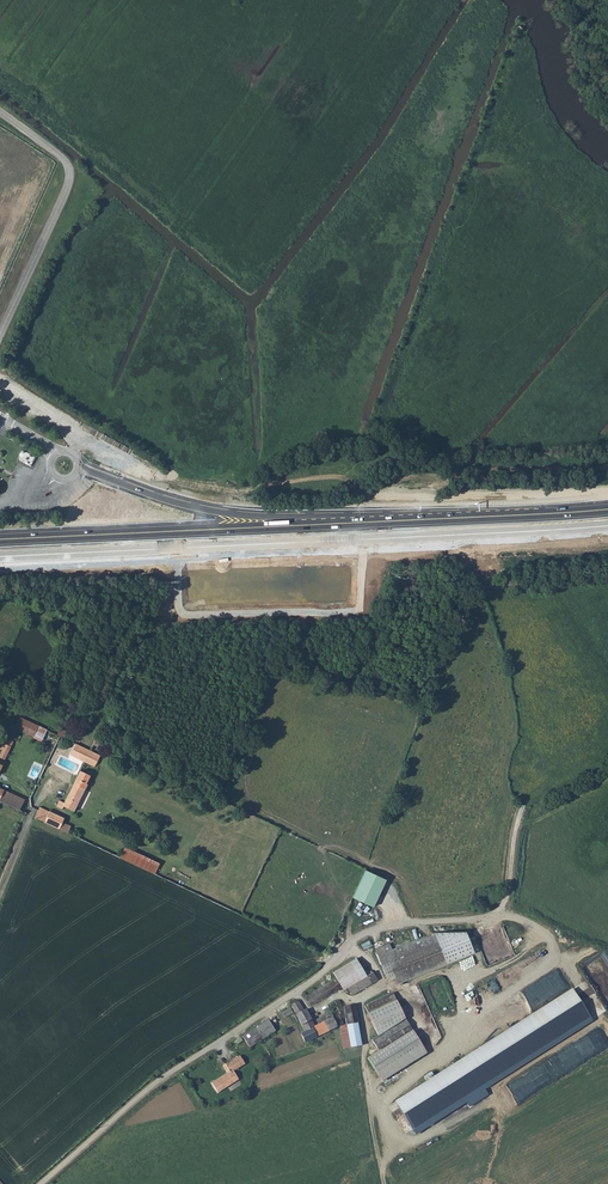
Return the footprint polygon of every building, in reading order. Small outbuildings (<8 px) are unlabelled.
[(33,737),(38,726),(21,717),(16,726),(15,729),(17,729),(33,737)] [(0,752),(0,758),(4,760),(17,729),(15,729),(16,726),(13,726),(3,745),(1,745),(0,745),(0,750),(1,750),(0,752)] [(60,728),(56,735),(63,738),(66,731),(60,728)] [(98,749),(101,744),(95,741),(92,746),(98,749)] [(100,756),(82,747),(76,743),(70,754),(95,767),(100,756)] [(86,784),(90,776),(79,771),(64,802),(60,800),(57,806),(63,809),(64,807),(75,812),(87,785),(86,784)] [(20,811),(25,800),(0,789),(0,802),(20,811)] [(34,818),(67,833),(70,825),(62,822),(63,818),(39,807),(34,818)] [(123,847),(119,857),(153,873),(158,864),(123,847)] [(365,870),(352,897),(372,906),(385,879),(365,870)] [(463,932),(429,934),(444,965),(472,952),(463,932)] [(444,965),(429,934),(416,941),(420,950),(386,967),(390,976),(396,988),(444,965)] [(385,947),(372,953),(377,964),(384,979),(390,976),(386,967),(420,950),(416,941),(389,954),(385,947)] [(333,975),(333,977),(335,981),(341,990),(342,993),(347,991),(363,981),(353,964),(333,975)] [(376,984),(371,976),(363,981),(347,991),(351,998),(376,984)] [(335,981),(330,984),(303,1001),(309,1010),(341,990),(335,981)] [(368,1019),(396,1005),(392,997),(364,1011),(368,1019)] [(342,1027),(341,1023),(345,1023),(343,1012),(340,1006),(336,1008),(340,1016),(333,1020),(331,1016),(327,1018),(329,1022),(314,1030),(304,1014),(302,1015),(296,1005),(288,1010),(295,1020),(292,1021),(297,1028),(299,1027),(305,1036),(302,1039),(308,1048),(342,1027)] [(396,1005),(368,1019),(379,1041),(405,1023),(396,1005)] [(358,1028),(354,1009),(343,1012),(345,1023),(346,1031),(356,1028),(358,1028)] [(290,1019),(288,1015),(281,1019),(284,1023),(290,1019)] [(275,1031),(269,1021),(242,1037),(248,1048),(275,1031)] [(379,1041),(372,1045),(379,1055),(368,1063),(380,1080),(424,1051),(405,1023),(379,1041)] [(356,1028),(346,1031),(350,1053),(360,1051),(356,1028)] [(224,1067),(220,1070),(225,1077),(209,1088),(215,1098),(236,1084),(231,1076),(242,1068),(236,1060),(225,1068),(224,1067)]
